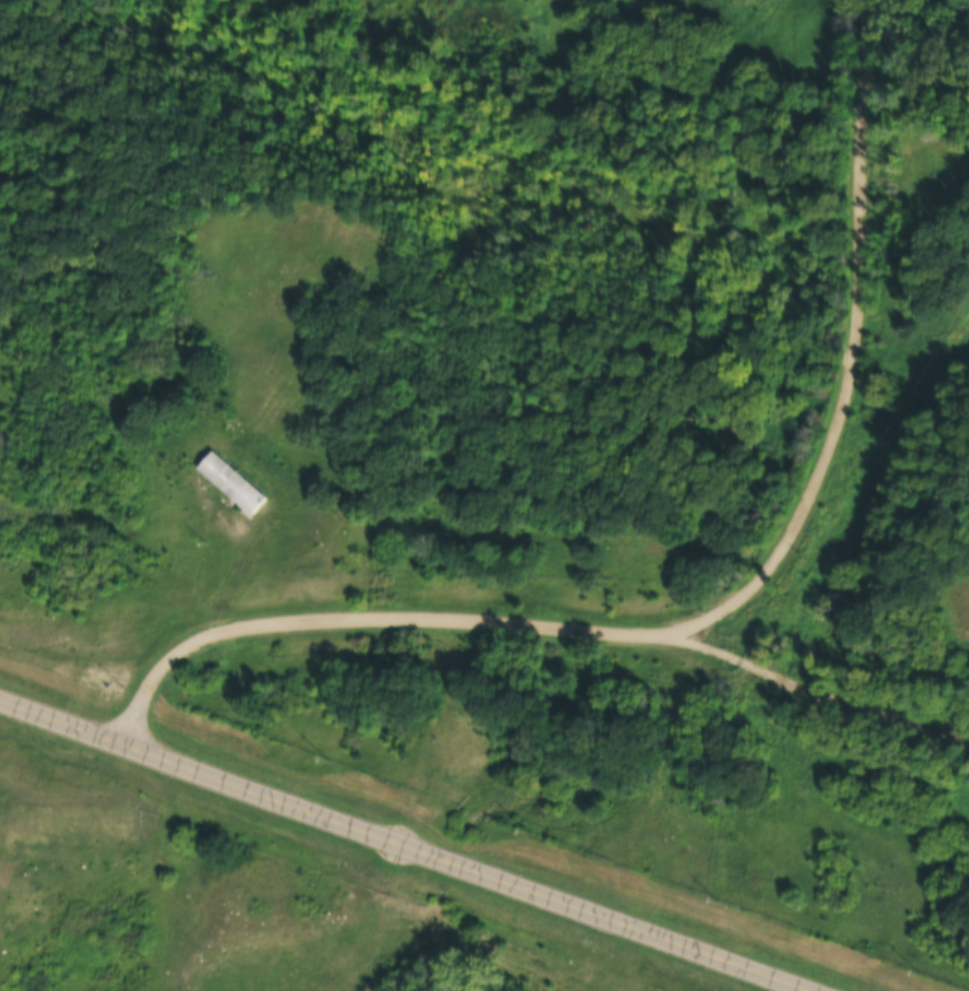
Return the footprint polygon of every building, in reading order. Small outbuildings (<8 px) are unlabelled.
[(210,452),(263,498),(249,514),(196,468),(210,452)]
